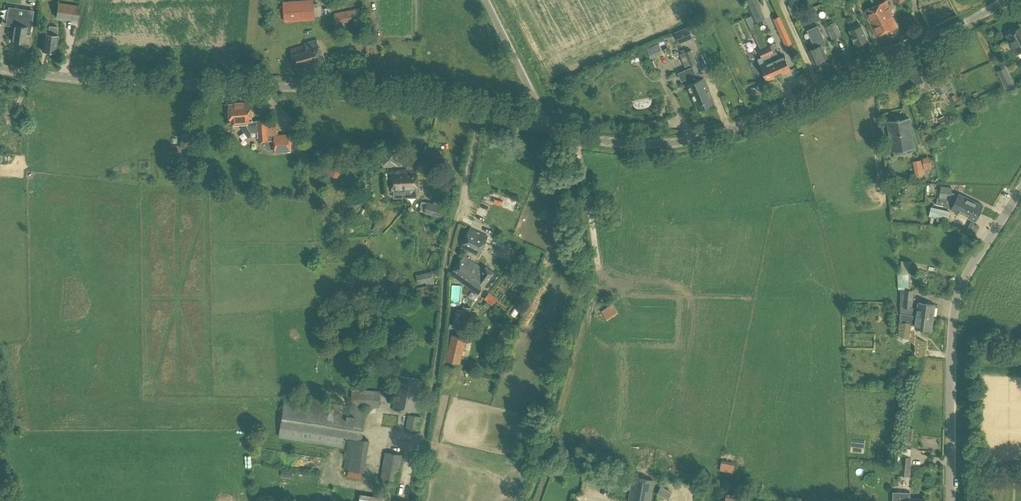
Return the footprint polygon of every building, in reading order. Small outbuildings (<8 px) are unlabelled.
[(285,22),(315,20),(313,0),(304,0),(284,2),(285,22)] [(758,17),(766,14),(761,0),(752,0),(758,17)] [(874,6),(886,32),(896,27),(891,16),(893,15),(886,1),(874,6)] [(56,18),(77,20),(79,5),(58,3),(56,18)] [(886,32),(874,6),(865,11),(876,36),(886,32)] [(334,13),(336,24),(361,19),(358,8),(334,13)] [(731,22),(742,17),(738,9),(728,14),(731,22)] [(7,13),(5,25),(14,26),(12,41),(25,43),(26,35),(29,35),(33,11),(25,10),(24,16),(7,13)] [(827,25),(832,38),(840,34),(835,22),(827,25)] [(45,33),(43,50),(49,51),(49,53),(53,53),(54,52),(55,52),(58,34),(57,34),(58,26),(49,25),(48,33),(45,33)] [(783,25),(778,28),(786,46),(791,43),(783,25)] [(818,26),(808,31),(815,48),(809,51),(814,63),(827,57),(822,46),(826,45),(818,26)] [(849,31),(856,45),(867,40),(860,26),(849,31)] [(675,32),(680,43),(692,38),(688,27),(675,32)] [(1017,54),(1020,51),(1020,28),(1007,35),(1017,54)] [(755,36),(760,49),(766,46),(760,34),(755,36)] [(290,49),(297,71),(323,63),(316,39),(304,43),(305,44),(290,49)] [(665,50),(670,48),(667,40),(662,42),(665,50)] [(759,50),(762,56),(773,51),(770,45),(759,50)] [(687,57),(690,65),(696,62),(693,55),(691,50),(685,52),(687,57)] [(680,54),(682,60),(684,67),(690,65),(687,57),(685,52),(680,54)] [(770,55),(772,61),(779,75),(790,70),(784,56),(779,59),(776,52),(770,55)] [(779,75),(772,61),(761,66),(767,80),(779,75)] [(910,69),(917,84),(922,81),(925,87),(931,89),(936,87),(939,94),(947,91),(949,96),(956,93),(950,78),(943,81),(941,77),(933,81),(932,77),(925,62),(910,69)] [(695,74),(695,73),(693,67),(678,73),(682,81),(686,79),(688,83),(688,84),(698,109),(706,105),(695,81),(698,80),(695,74)] [(695,81),(706,105),(714,102),(703,77),(701,73),(698,72),(695,73),(695,74),(698,80),(695,81)] [(1008,73),(1006,74),(1001,77),(1004,82),(1006,87),(1011,85),(1013,83),(1011,78),(1008,73)] [(719,102),(725,99),(716,79),(709,82),(719,102)] [(725,101),(719,104),(723,112),(729,109),(725,101)] [(251,103),(229,105),(230,123),(248,122),(248,126),(248,127),(251,132),(258,132),(259,141),(274,140),(275,152),(291,151),(290,134),(268,136),(267,121),(267,120),(252,121),(251,103)] [(888,122),(893,151),(914,147),(910,119),(888,122)] [(382,151),(383,166),(397,165),(396,150),(382,151)] [(405,176),(403,176),(403,184),(408,188),(408,192),(405,192),(405,197),(410,197),(416,197),(415,192),(418,192),(417,169),(415,169),(414,152),(405,152),(406,169),(405,169),(405,176)] [(324,171),(337,177),(342,165),(329,159),(324,171)] [(915,161),(917,176),(924,174),(922,160),(915,161)] [(405,169),(391,170),(392,193),(393,193),(393,198),(405,197),(405,192),(408,192),(408,188),(403,184),(403,176),(405,176),(405,169)] [(941,186),(939,198),(941,198),(948,198),(980,213),(984,205),(959,194),(958,196),(952,193),(952,187),(941,186)] [(938,198),(936,205),(944,206),(976,221),(980,213),(948,198),(941,198),(939,198),(938,198)] [(426,202),(423,213),(441,219),(445,207),(426,202)] [(930,217),(937,218),(938,216),(949,218),(950,212),(939,209),(932,207),(930,217)] [(461,248),(480,256),(488,236),(470,228),(461,248)] [(451,274),(478,294),(494,273),(486,267),(484,270),(464,255),(451,274)] [(902,272),(898,272),(899,289),(901,289),(900,313),(933,318),(935,305),(918,303),(917,308),(912,308),(914,290),(909,290),(909,271),(912,271),(912,260),(902,260),(902,272)] [(432,273),(417,276),(419,285),(426,284),(426,286),(434,284),(432,273)] [(489,292),(484,299),(492,304),(497,298),(489,292)] [(462,310),(459,322),(468,324),(471,308),(463,307),(462,310)] [(900,313),(900,320),(901,320),(902,320),(901,333),(908,334),(908,336),(911,337),(912,336),(913,334),(913,332),(912,331),(911,329),(911,325),(915,325),(915,327),(932,330),(933,318),(900,313)] [(446,359),(458,362),(464,337),(452,335),(446,359)] [(918,340),(917,352),(919,354),(926,355),(927,343),(922,340),(918,340)] [(394,408),(416,412),(422,379),(399,376),(394,408)] [(352,406),(367,407),(376,407),(379,407),(380,391),(352,390),(352,406)] [(286,396),(279,436),(341,446),(343,435),(361,438),(365,412),(366,409),(352,407),(346,406),(286,396)] [(406,428),(419,430),(421,417),(408,415),(406,428)] [(381,482),(398,484),(402,455),(386,452),(381,482)] [(900,473),(909,474),(911,457),(901,456),(900,473)] [(735,472),(736,460),(722,459),(721,470),(735,472)] [(351,474),(362,478),(365,470),(354,466),(351,474)] [(633,474),(629,500),(649,500),(653,478),(633,474)] [(657,494),(668,499),(672,492),(662,486),(657,494)] [(399,500),(412,500),(413,491),(401,488),(399,500)] [(924,499),(911,499),(911,492),(894,492),(894,500),(924,500),(924,499)]
